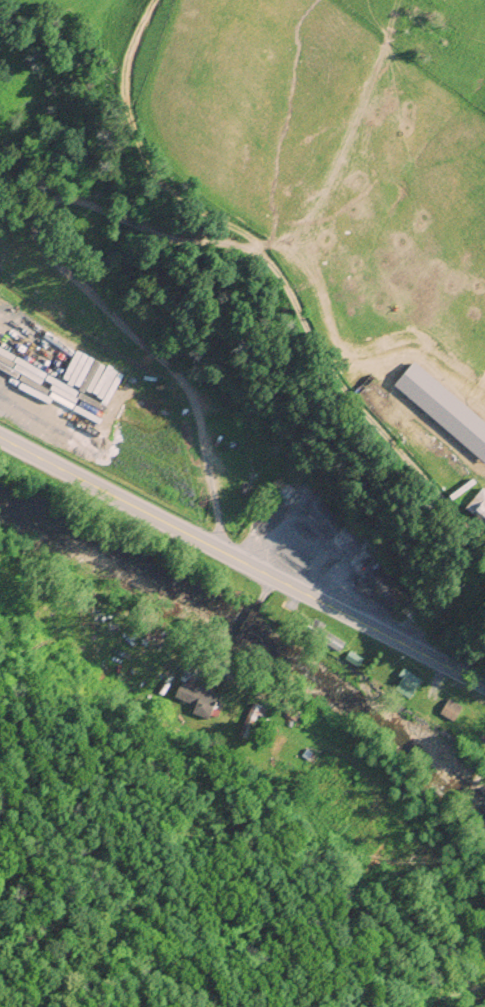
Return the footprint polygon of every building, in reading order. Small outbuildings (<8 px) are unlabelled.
[(479,487),(484,492),(484,528),(462,511),(479,487)] [(303,507),(320,494),(344,524),(327,538),(303,507)] [(370,593),(364,598),(351,583),(378,561),(390,577),(385,581),(403,603),(388,615),(370,593)] [(299,627),(304,618),(342,642),(336,651),(299,627)] [(344,658),(349,650),(362,658),(357,666),(344,658)] [(408,698),(394,687),(406,670),(421,681),(408,698)] [(192,685),(217,697),(207,717),(182,706),(192,685)] [(439,713),(448,699),(462,707),(452,722),(439,713)] [(249,739),(238,734),(251,702),(262,706),(249,739)]
